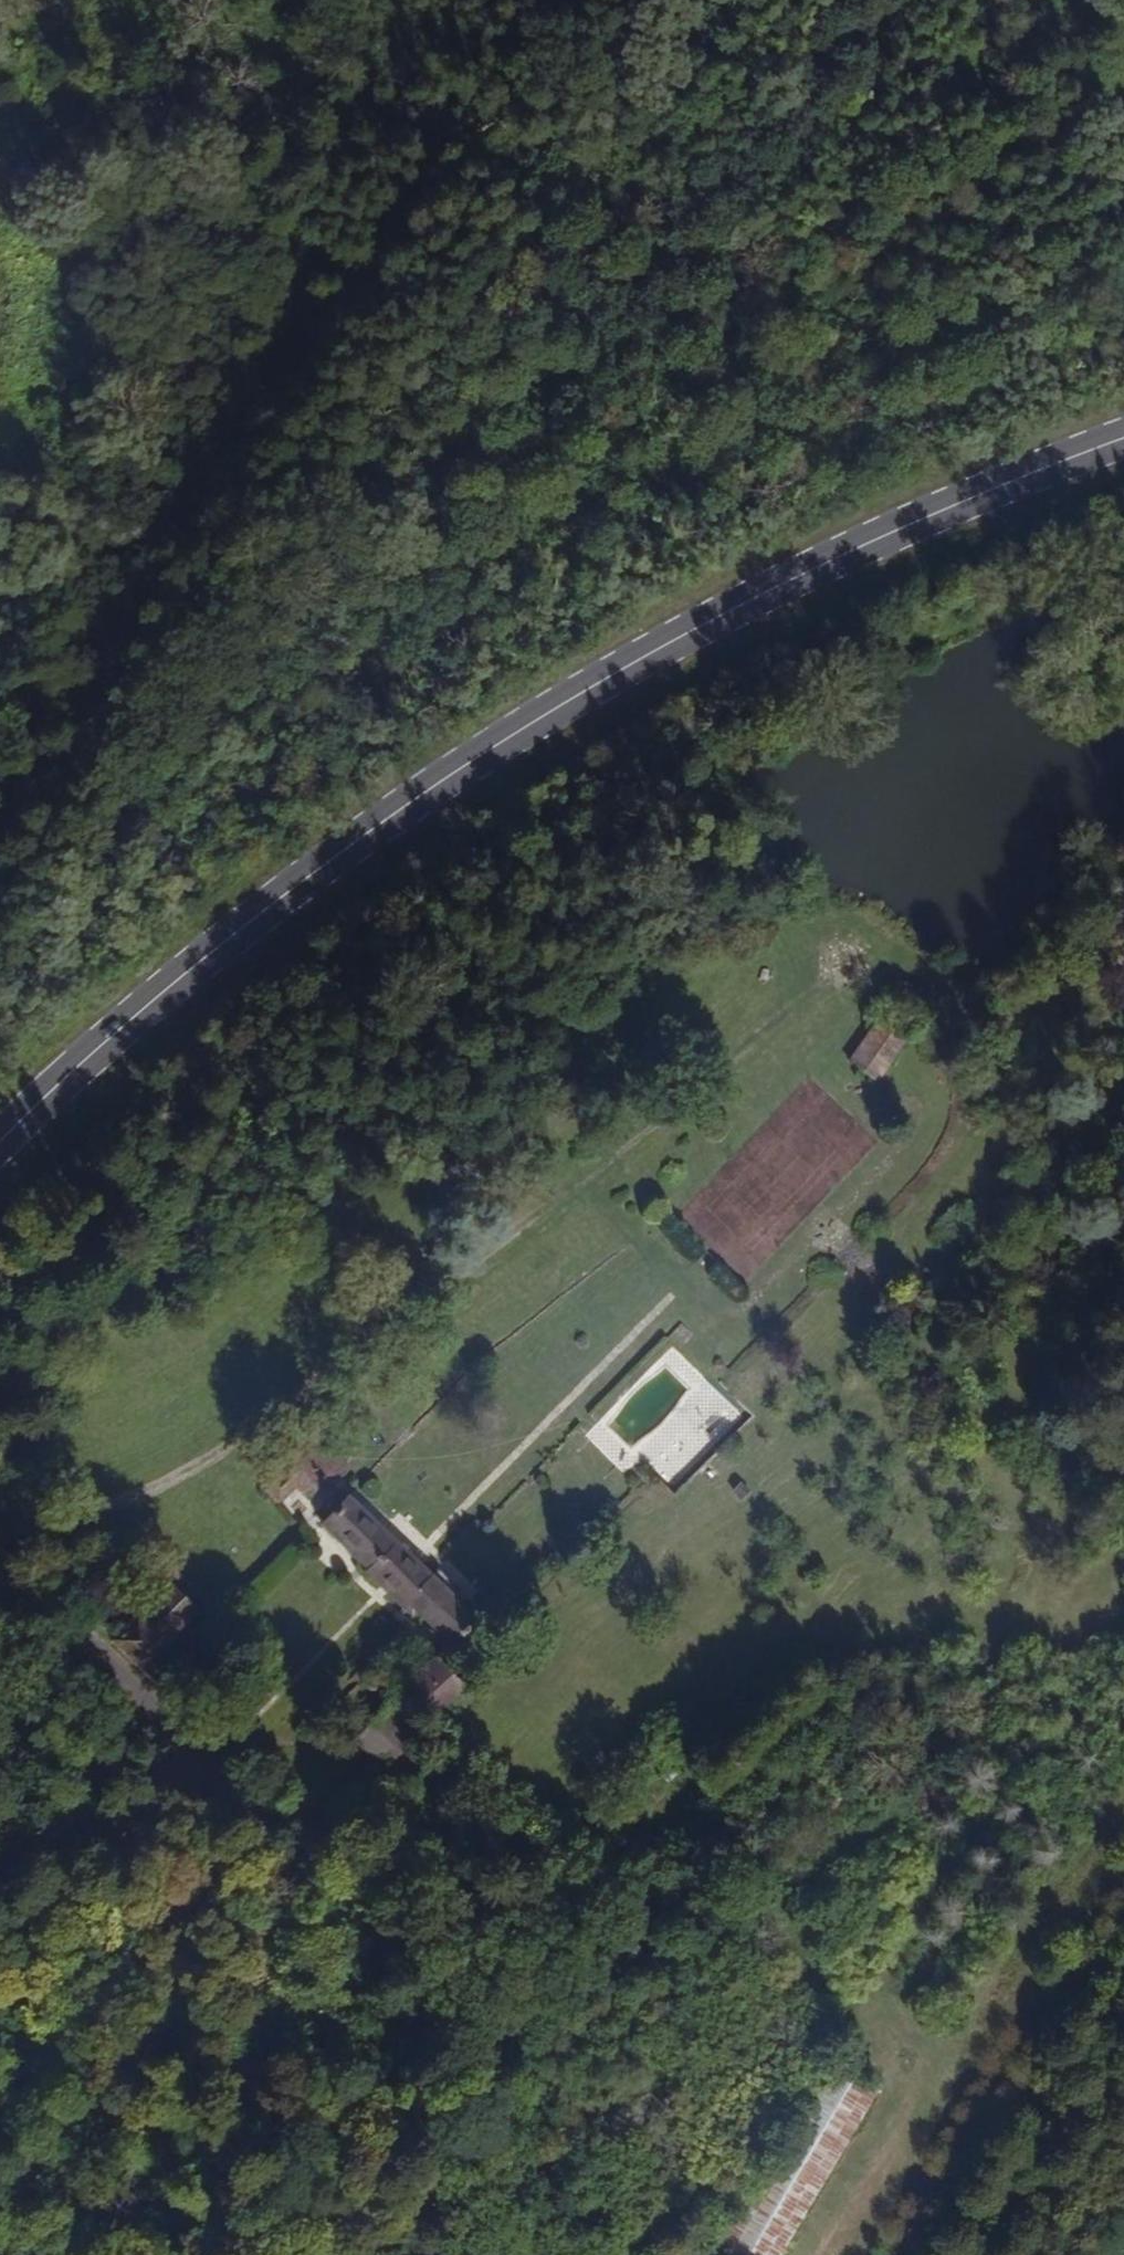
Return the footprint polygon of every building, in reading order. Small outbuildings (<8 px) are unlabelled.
[(879,1086),(909,1046),(876,1021),(846,1061),(879,1086)] [(352,1465),(319,1430),(301,1447),(297,1443),(281,1459),(308,1488),(325,1472),(335,1482),(352,1465)] [(477,1616),(407,1548),(418,1537),(396,1515),(385,1526),(343,1485),(324,1504),(329,1509),(323,1516),(364,1556),(357,1563),(406,1611),(413,1604),(451,1641),(477,1616)] [(204,1597),(184,1576),(201,1560),(189,1547),(115,1618),(146,1652),(204,1597)] [(427,1712),(462,1680),(436,1652),(401,1684),(427,1712)] [(410,1728),(381,1697),(346,1729),(375,1760),(410,1728)] [(874,2082),(828,2060),(735,2252),(741,2254),(791,2254),(874,2082)]
